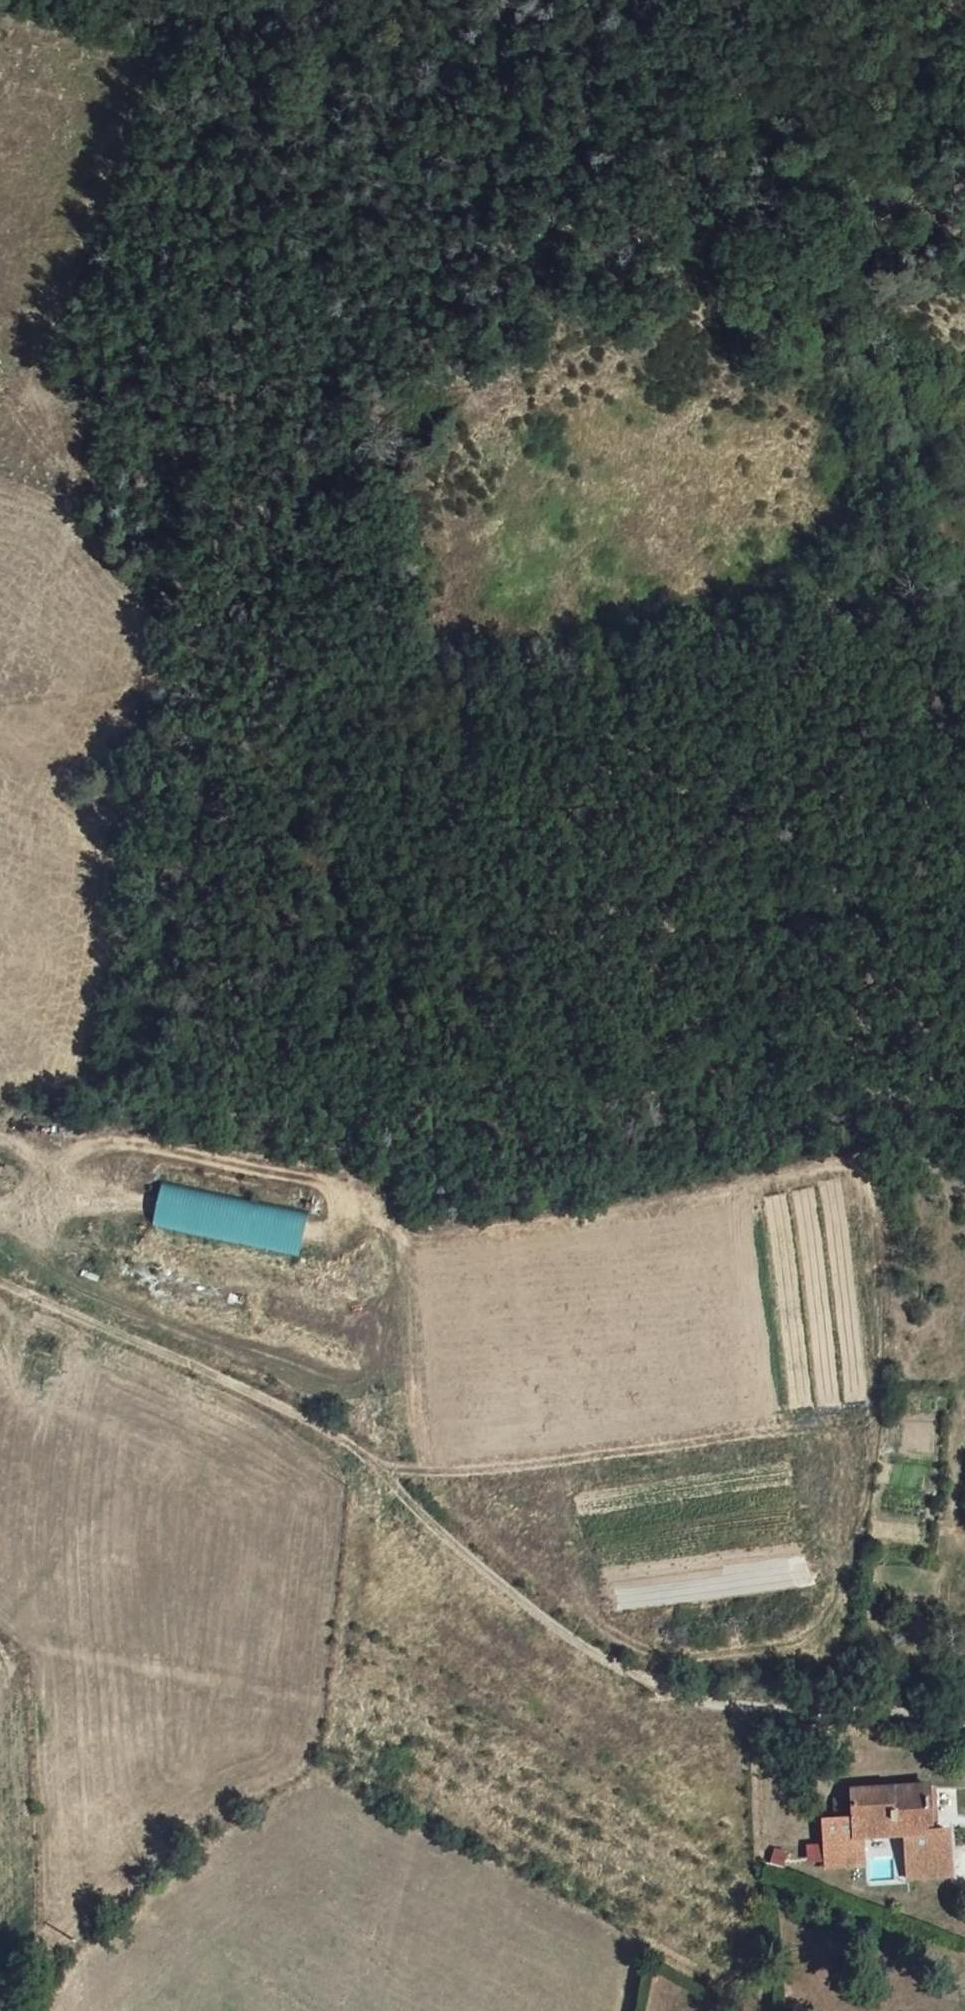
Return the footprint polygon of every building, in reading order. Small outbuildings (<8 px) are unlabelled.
[(302,1257),(307,1215),(160,1187),(152,1230),(302,1257)] [(939,1821),(923,1822),(921,1776),(842,1779),(843,1783),(843,1795),(825,1796),(825,1805),(802,1806),(804,1853),(842,1851),(841,1827),(895,1824),(897,1869),(941,1867),(939,1821)] [(843,1795),(843,1783),(824,1784),(825,1796),(843,1795)]
